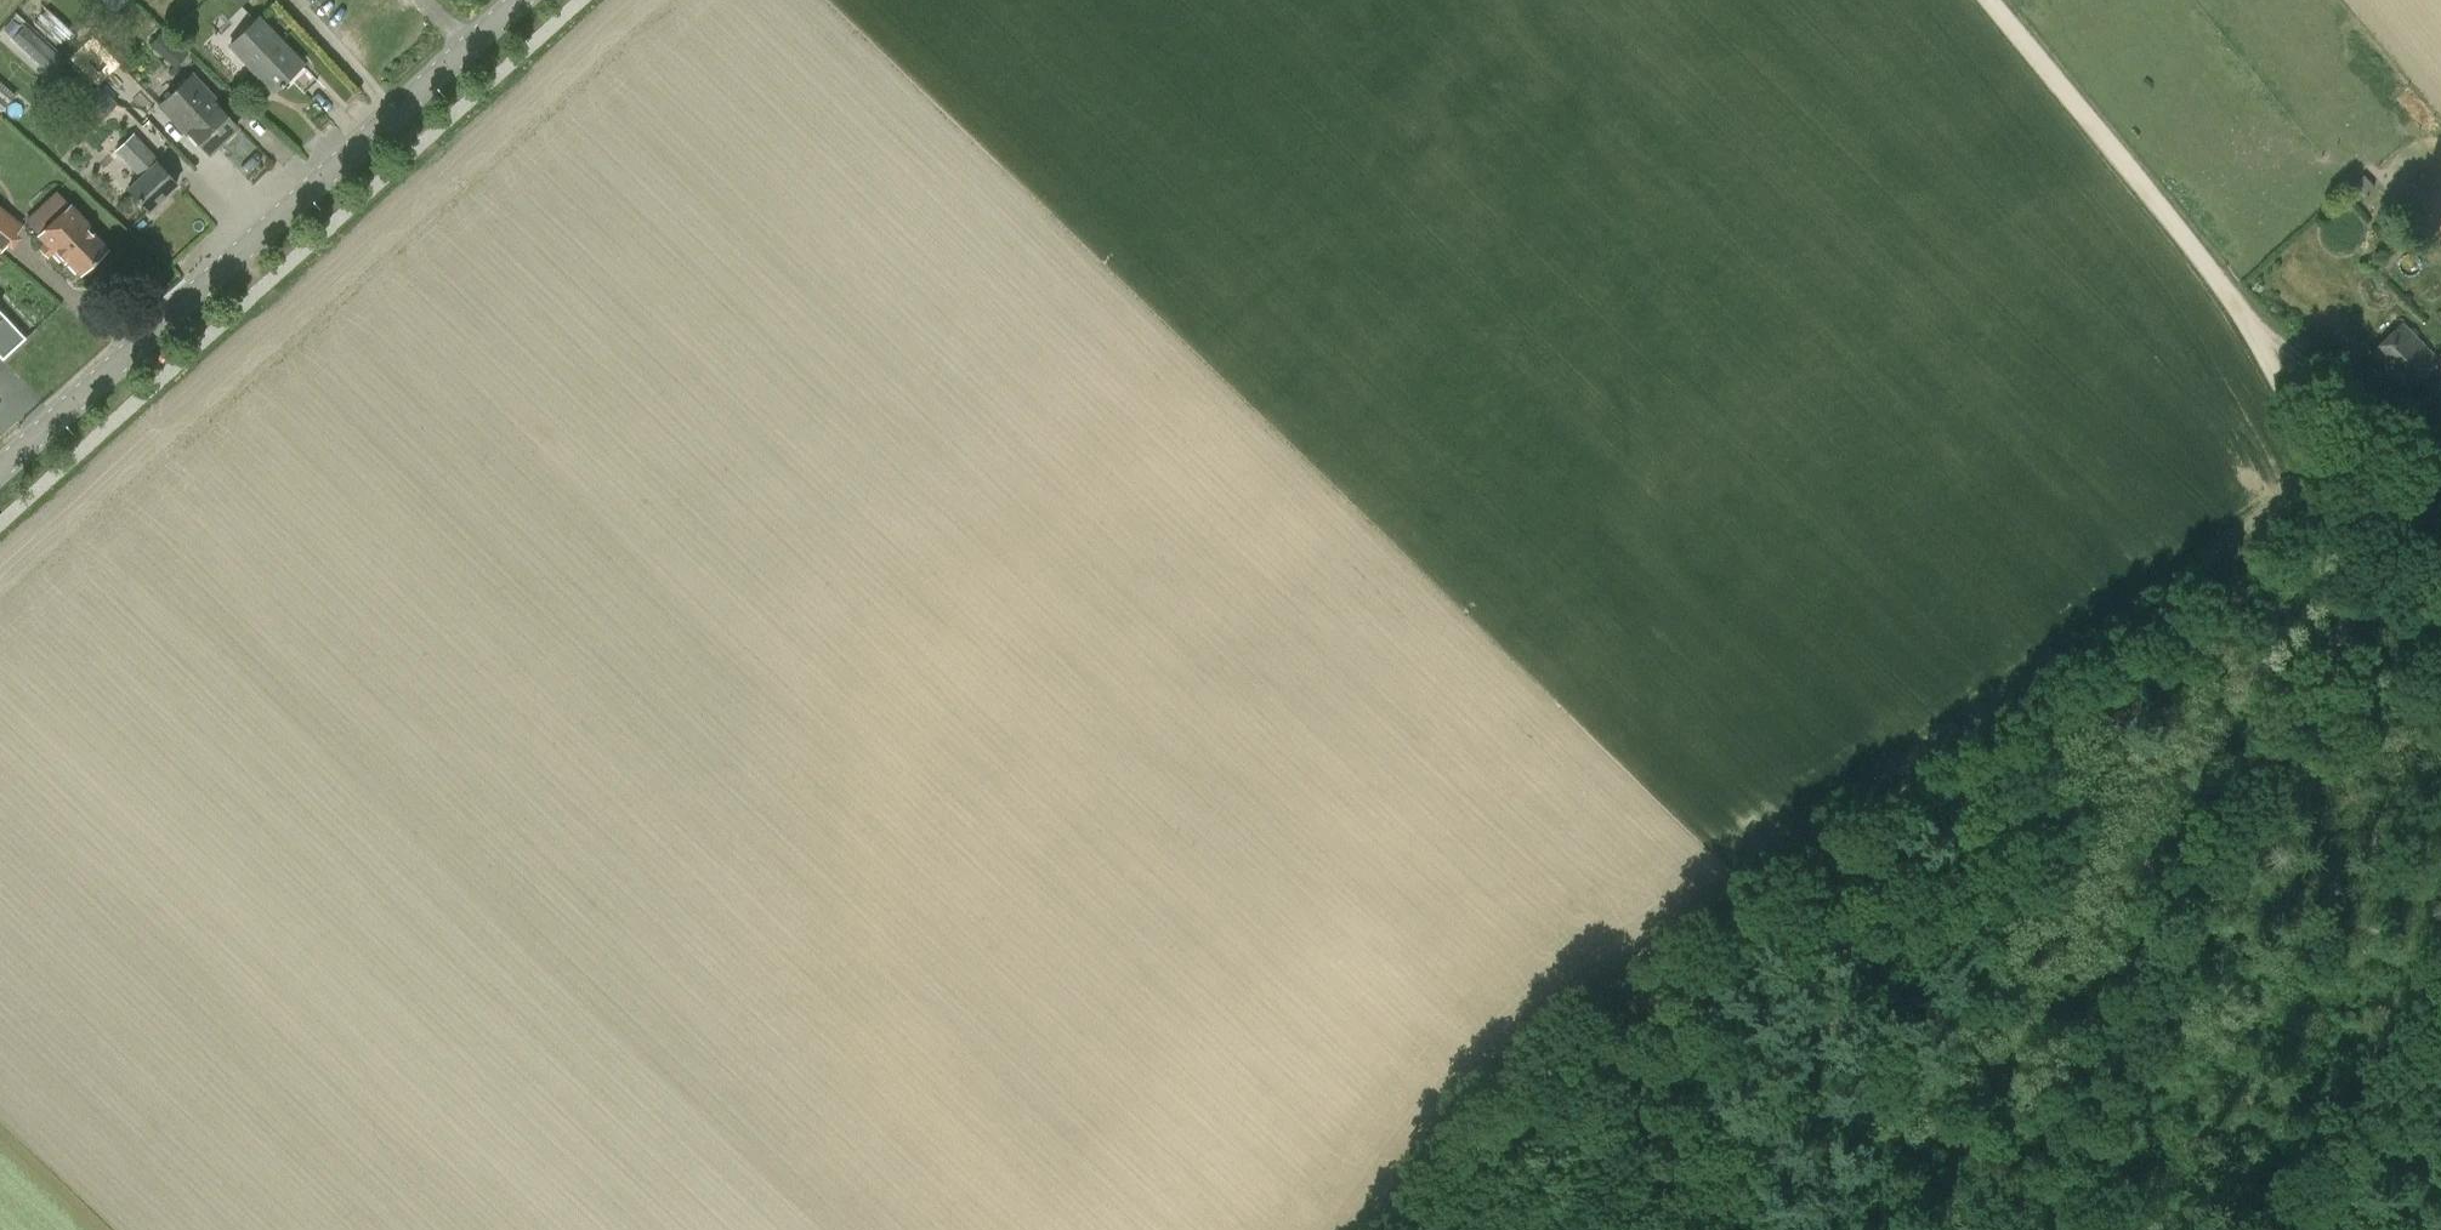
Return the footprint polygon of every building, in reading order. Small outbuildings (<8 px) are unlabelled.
[(228,16),(247,0),(215,0),(228,16)] [(49,7),(36,22),(59,42),(72,27),(49,7)] [(235,39),(255,16),(244,7),(224,30),(235,39)] [(319,80),(302,63),(303,62),(259,17),(230,44),(274,90),(288,77),(304,92),(319,80)] [(25,24),(11,38),(48,71),(61,57),(25,24)] [(152,41),(176,63),(187,51),(162,29),(152,41)] [(238,126),(219,106),(224,102),(193,71),(157,104),(160,107),(159,109),(120,66),(106,79),(145,121),(148,118),(166,136),(177,125),(188,135),(191,133),(210,153),(238,126)] [(15,95),(0,82),(0,106),(3,109),(15,95)] [(80,99),(98,118),(114,102),(96,83),(80,99)] [(168,139),(166,136),(148,118),(145,121),(115,150),(140,177),(129,188),(150,209),(178,183),(157,161),(151,153),(168,139)] [(2348,189),(2358,200),(2375,184),(2365,173),(2348,189)] [(39,236),(46,242),(40,248),(49,258),(55,252),(64,262),(68,259),(81,273),(109,246),(87,223),(89,221),(73,204),(39,236)] [(1,252),(8,244),(12,247),(22,236),(17,232),(24,224),(0,205),(0,251),(1,252)] [(3,359),(27,337),(0,308),(0,355),(3,359)] [(2440,360),(2440,353),(2439,355),(2403,319),(2372,351),(2411,390),(2440,360)]
